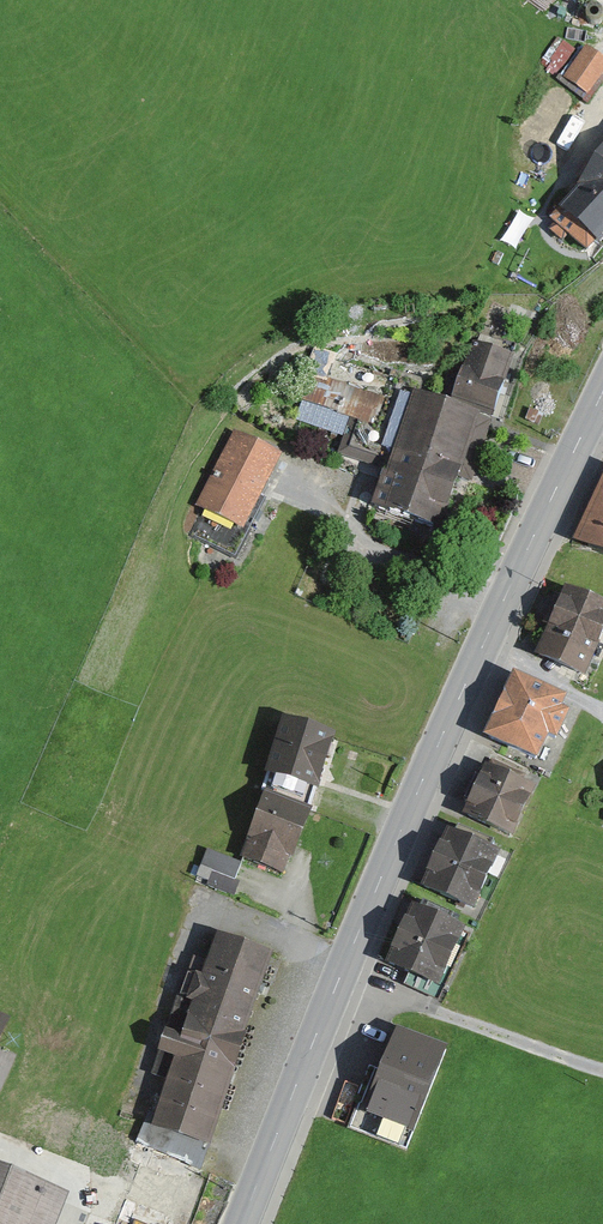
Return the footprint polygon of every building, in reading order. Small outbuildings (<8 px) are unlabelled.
[(565,79),(589,98),(602,80),(602,58),(590,48),(565,79)] [(546,215),(591,249),(602,233),(602,141),(595,151),(546,215)] [(519,355),(472,339),(451,399),(498,415),(519,355)] [(490,417),(302,355),(288,397),(351,418),(340,452),(395,471),(381,512),(450,535),(490,417)] [(284,459),(236,434),(198,507),(246,532),(284,459)] [(576,540),(602,551),(602,478),(576,540)] [(566,580),(534,653),(587,676),(602,641),(602,596),(566,580)] [(569,700),(511,674),(481,738),(540,764),(569,700)] [(335,738),(284,723),(270,769),(322,784),(335,738)] [(538,784),(484,760),(461,813),(514,837),(538,784)] [(318,810),(261,791),(236,864),(283,880),(289,863),(299,867),(318,810)] [(504,854),(448,829),(421,888),(476,913),(504,854)] [(243,869),(208,855),(195,887),(231,901),(243,869)] [(470,928),(413,902),(386,961),(443,986),(470,928)] [(273,950),(213,930),(149,1128),(209,1147),(273,950)] [(448,1044),(399,1024),(363,1112),(412,1132),(448,1044)] [(0,1164),(0,1223),(55,1223),(68,1190),(0,1164)]
